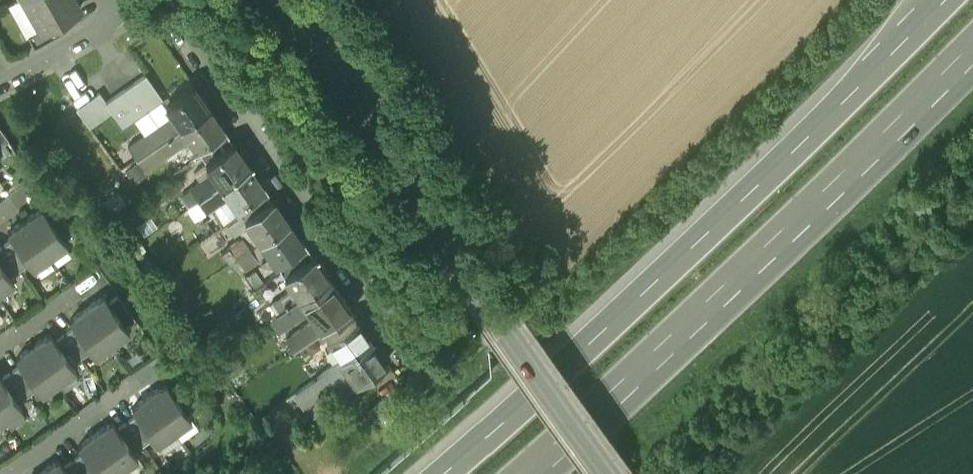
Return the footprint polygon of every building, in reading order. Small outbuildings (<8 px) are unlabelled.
[(40,30),(41,31),(60,21),(80,9),(74,0),(23,0),(40,30)] [(60,21),(41,31),(40,30),(28,37),(34,49),(66,31),(60,21)] [(112,112),(121,125),(161,98),(144,74),(105,100),(99,91),(75,107),(89,127),(112,112)] [(181,128),(209,109),(194,87),(166,106),(181,128)] [(224,131),(209,109),(181,128),(196,150),(224,131)] [(163,124),(146,135),(149,139),(152,137),(158,144),(171,135),(163,124)] [(9,140),(0,128),(0,146),(9,140)] [(171,135),(158,144),(166,156),(179,147),(171,135)] [(249,166),(233,144),(206,163),(221,186),(249,166)] [(264,188),(249,166),(221,186),(237,208),(264,188)] [(190,190),(198,202),(211,193),(203,181),(190,190)] [(198,202),(206,213),(219,204),(211,193),(198,202)] [(260,244),(289,224),(273,201),(245,222),(260,244)] [(24,220),(50,256),(67,244),(63,238),(46,214),(42,208),(24,220)] [(29,262),(33,268),(50,256),(24,220),(7,232),(12,238),(29,262)] [(304,246),(289,224),(260,244),(276,266),(304,246)] [(12,238),(2,245),(19,269),(29,262),(12,238)] [(237,260),(250,251),(242,239),(226,251),(229,254),(232,252),(237,260)] [(0,247),(0,263),(9,276),(19,269),(2,245),(0,247)] [(245,271),(258,262),(250,251),(237,260),(245,271)] [(314,259),(285,279),(292,290),(300,301),(329,281),(314,259)] [(13,282),(9,276),(0,263),(0,291),(13,282)] [(329,281),(300,301),(309,314),(315,323),(344,303),(329,281)] [(277,316),(300,301),(292,290),(266,308),(268,311),(272,309),(277,316)] [(108,302),(125,326),(135,319),(118,295),(108,302)] [(87,308),(112,344),(129,332),(125,326),(108,302),(104,296),(87,308)] [(309,314),(300,301),(277,316),(269,322),(278,335),(309,314)] [(69,320),(74,326),(91,350),(95,356),(112,344),(87,308),(69,320)] [(342,362),(371,341),(356,319),(327,339),(342,362)] [(287,341),(295,353),(321,335),(313,323),(287,341)] [(74,326),(64,333),(81,357),(91,350),(74,326)] [(64,333),(55,340),(71,364),(81,357),(64,333)] [(50,334),(33,346),(58,382),(75,370),(71,364),(55,340),(50,334)] [(387,364),(371,341),(342,362),(359,384),(387,364)] [(16,358),(20,364),(37,388),(41,394),(58,382),(33,346),(16,358)] [(359,385),(359,384),(342,362),(320,378),(293,397),(312,423),(346,399),(344,396),(359,385)] [(20,364),(11,371),(27,395),(37,388),(20,364)] [(11,371),(1,378),(18,402),(27,395),(11,371)] [(5,420),(22,408),(18,402),(1,378),(0,377),(0,413),(5,420)] [(170,390),(187,414),(197,407),(180,383),(170,390)] [(149,396),(174,432),(191,420),(187,414),(170,390),(166,384),(149,396)] [(349,402),(364,391),(359,385),(344,396),(346,399),(349,402)] [(136,415),(153,439),(157,444),(174,432),(149,396),(132,408),(136,415)] [(379,424),(391,414),(380,401),(368,411),(379,424)] [(127,422),(143,445),(153,439),(136,415),(127,422)] [(95,434),(121,470),(138,458),(134,452),(117,429),(112,422),(95,434)] [(117,429),(134,452),(143,445),(127,422),(117,429)] [(98,473),(115,473),(121,470),(95,434),(78,446),(83,453),(98,473)] [(83,473),(98,473),(83,453),(73,460),(83,473)] [(43,473),(68,473),(63,466),(58,460),(41,472),(43,473)] [(68,473),(83,473),(73,460),(63,466),(68,473)]
